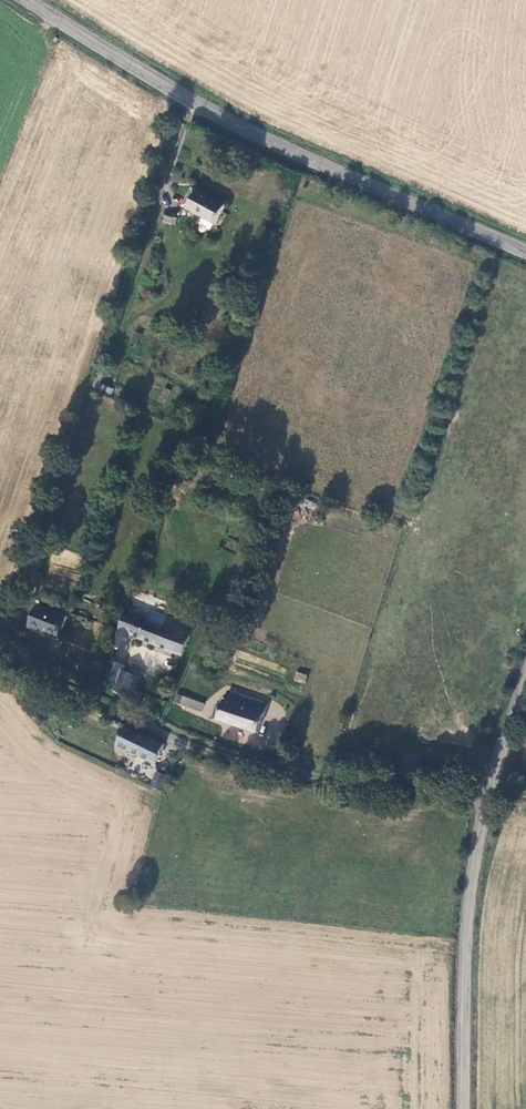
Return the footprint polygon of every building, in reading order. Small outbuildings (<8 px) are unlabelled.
[(184,202),(211,218),(221,198),(194,183),(184,202)] [(163,214),(162,222),(175,225),(176,218),(163,214)] [(134,331),(130,342),(137,344),(141,334),(134,331)] [(109,399),(114,389),(104,384),(99,394),(109,399)] [(164,404),(170,390),(163,387),(157,400),(164,404)] [(53,634),(62,612),(35,601),(26,624),(53,634)] [(159,623),(121,609),(109,642),(120,647),(126,632),(178,651),(182,632),(185,622),(163,614),(159,623)] [(120,663),(107,658),(101,674),(111,678),(108,688),(132,698),(135,689),(130,687),(134,675),(118,668),(120,663)] [(296,671),(293,680),(304,683),(307,674),(296,671)] [(199,702),(173,692),(170,699),(176,702),(197,709),(199,702)] [(258,710),(261,702),(239,694),(236,703),(258,710)] [(252,729),(258,710),(236,703),(232,701),(218,697),(215,705),(211,703),(208,715),(252,729)] [(150,762),(158,744),(141,736),(122,728),(114,746),(150,762)] [(151,770),(145,785),(155,790),(159,774),(151,770)]
